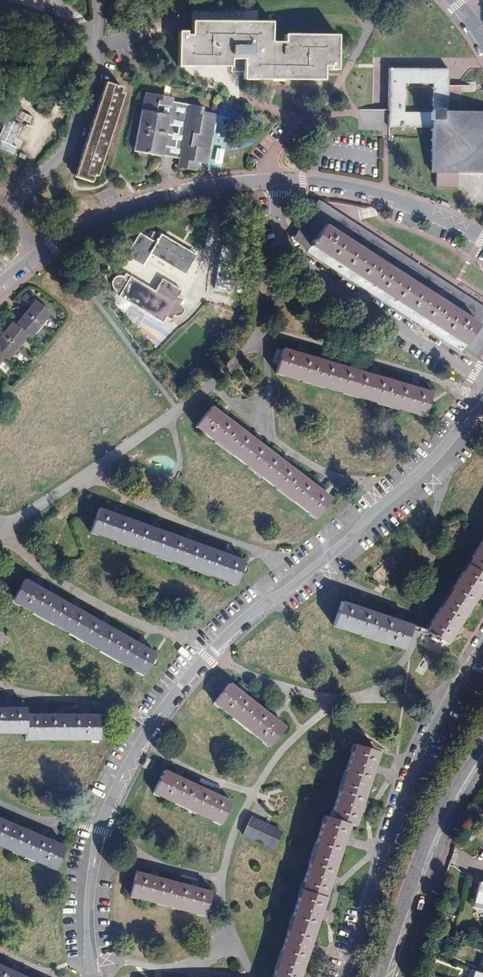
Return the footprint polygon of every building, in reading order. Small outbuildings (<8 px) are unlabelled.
[(239,78),(316,80),(316,68),(331,68),(331,47),(332,34),(320,33),(279,32),(279,37),(266,37),(267,19),(184,18),(184,34),(180,34),(180,28),(173,28),(172,65),(239,67),(239,78)] [(425,112),(442,111),(442,66),(384,67),(384,107),(352,107),(352,129),(388,129),(387,125),(425,124),(425,112)] [(122,86),(106,81),(78,175),(89,178),(95,180),(98,170),(102,171),(124,97),(119,96),(122,86)] [(170,94),(138,90),(129,153),(173,159),(172,169),(190,172),(192,161),(205,163),(212,111),(198,109),(199,105),(169,100),(170,94)] [(35,110),(49,114),(52,103),(38,99),(35,110)] [(425,170),(431,170),(431,187),(455,186),(454,170),(479,170),(482,164),(482,111),(442,111),(425,112),(425,124),(425,170)] [(0,131),(0,148),(14,153),(17,146),(12,145),(19,124),(5,119),(0,131)] [(290,233),(296,237),(293,241),(304,248),(301,254),(464,363),(482,336),(482,319),(314,208),(304,225),(297,221),(290,233)] [(196,261),(162,240),(157,247),(142,237),(126,259),(142,270),(150,260),(184,281),(196,261)] [(158,292),(128,275),(126,278),(123,277),(118,279),(115,282),(115,285),(116,290),(119,292),(117,295),(165,322),(169,316),(173,318),(175,314),(180,317),(184,316),(186,313),(186,309),(185,306),(182,304),(184,301),(179,297),(183,291),(165,281),(158,292)] [(30,306),(33,302),(23,294),(20,298),(30,306)] [(30,306),(25,311),(21,317),(17,322),(13,319),(6,327),(2,332),(0,334),(0,362),(4,358),(6,359),(25,335),(29,338),(48,314),(33,302),(30,306)] [(6,327),(13,319),(7,314),(0,322),(6,327)] [(155,339),(149,344),(154,351),(160,345),(155,339)] [(277,348),(276,351),(272,364),(270,372),(416,417),(423,393),(411,389),(404,387),(371,377),(362,374),(336,366),(328,364),(296,354),(289,352),(277,348)] [(272,364),(276,351),(269,349),(264,362),(272,364)] [(220,420),(215,417),(204,409),(189,429),(313,520),(328,500),(317,492),(310,487),(284,468),(277,463),(255,446),(248,441),(220,420)] [(218,412),(215,417),(220,420),(224,415),(221,414),(218,412)] [(252,436),(248,441),(255,446),(258,441),(255,439),(252,436)] [(277,463),(284,468),(288,463),(284,461),(281,458),(277,463)] [(310,487),(317,492),(320,488),(316,485),(313,483),(310,487)] [(111,509),(109,515),(115,517),(118,511),(114,510),(111,509)] [(240,563),(229,559),(219,555),(189,544),(176,539),(155,531),(148,529),(115,517),(109,515),(96,510),(87,533),(231,586),(240,563)] [(150,523),(148,529),(155,531),(157,526),(154,525),(150,523)] [(176,539),(189,544),(191,538),(185,536),(179,533),(176,539)] [(420,633),(425,636),(422,640),(429,645),(433,641),(439,646),(448,632),(453,625),(470,598),(475,591),(482,577),(482,533),(420,633)] [(219,555),(229,559),(231,553),(226,551),(221,549),(219,555)] [(37,590),(30,586),(19,579),(7,599),(137,676),(149,655),(141,650),(134,646),(104,629),(96,624),(72,610),(64,606),(37,590)] [(33,581),(30,586),(37,590),(40,585),(33,581)] [(480,595),(475,591),(470,598),(476,602),(480,595)] [(68,600),(64,606),(72,610),(75,605),(68,600)] [(404,649),(412,623),(389,616),(367,609),(344,602),(336,628),(404,649)] [(96,624),(104,629),(107,623),(99,618),(96,624)] [(453,625),(448,632),(454,636),(458,628),(453,625)] [(134,646),(141,650),(144,645),(137,641),(134,646)] [(279,733),(274,728),(267,722),(241,699),(236,694),(227,686),(211,704),(263,751),(279,733)] [(239,690),(236,694),(241,699),(245,695),(242,692),(239,690)] [(20,733),(20,739),(93,740),(93,716),(88,716),(81,716),(46,715),(38,715),(19,715),(19,707),(11,707),(4,707),(0,707),(0,732),(20,733)] [(267,722),(274,728),(278,723),(275,721),(271,718),(267,722)] [(352,815),(355,808),(365,775),(368,767),(372,754),(350,747),(325,822),(319,820),(267,976),(293,976),(300,955),(302,947),(311,922),(314,913),(322,889),(325,881),(335,849),(338,839),(343,826),(348,828),(352,815)] [(368,767),(365,775),(371,777),(374,769),(368,767)] [(228,807),(217,802),(209,797),(177,781),(171,778),(159,772),(150,790),(219,826),(228,807)] [(174,773),(171,778),(177,781),(180,776),(177,775),(174,773)] [(209,797),(217,802),(220,796),(216,794),(212,792),(209,797)] [(355,808),(352,815),(358,817),(360,809),(355,808)] [(4,823),(12,827),(15,821),(11,819),(7,817),(4,823)] [(50,871),(60,849),(51,845),(43,841),(12,827),(4,823),(0,821),(0,848),(50,871)] [(260,828),(246,821),(239,835),(267,850),(274,836),(260,828)] [(43,841),(51,845),(54,838),(50,836),(46,835),(43,841)] [(344,842),(338,839),(335,849),(341,851),(344,842)] [(198,918),(201,911),(205,897),(205,895),(193,891),(185,888),(152,878),(144,876),(133,872),(126,896),(198,918)] [(330,883),(325,881),(322,889),(327,891),(330,883)] [(479,883),(474,902),(482,905),(482,884),(479,883)] [(212,899),(205,897),(201,911),(208,913),(212,899)] [(314,913),(311,922),(318,924),(320,915),(314,913)] [(302,947),(300,955),(306,957),(309,949),(302,947)] [(7,973),(14,976),(17,972),(13,970),(10,968),(7,973)]
